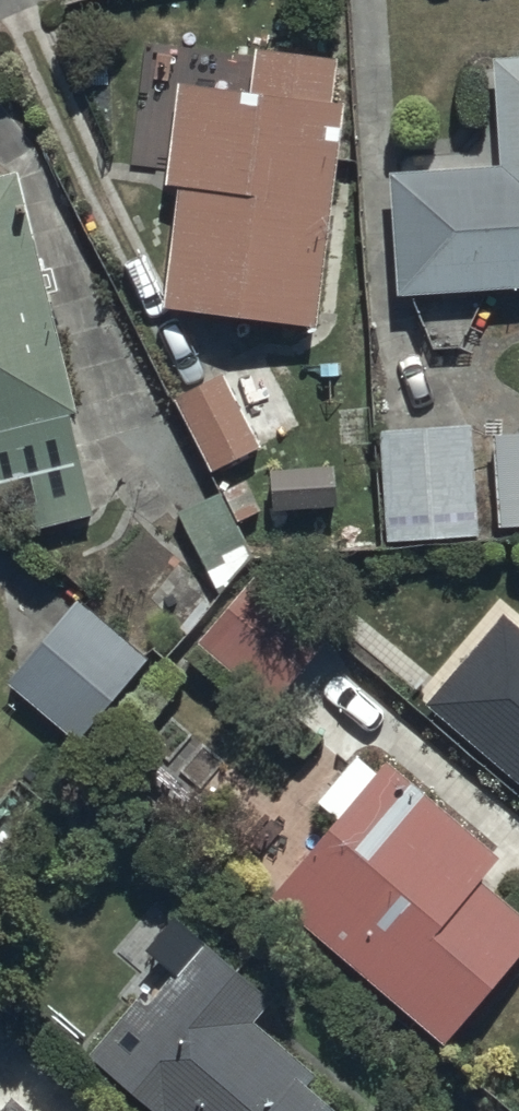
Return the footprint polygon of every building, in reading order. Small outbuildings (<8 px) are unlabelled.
[(177,180),(161,303),(319,327),(347,103),(333,101),(338,57),(270,48),(264,92),(199,84),(195,114),(175,112),(166,179),(177,180)] [(399,290),(518,283),(518,53),(496,54),(502,163),(392,170),(399,290)] [(27,525),(90,511),(68,415),(77,413),(21,169),(0,174),(0,497),(27,525)] [(303,424),(264,351),(174,399),(213,471),(303,424)] [(472,423),(379,430),(387,544),(480,538),(472,423)] [(495,434),(499,525),(518,524),(518,432),(495,434)] [(268,468),(269,508),(328,507),(328,468),(268,468)] [(181,513),(216,591),(253,561),(222,494),(181,513)] [(329,640),(256,578),(200,642),(273,705),(329,640)] [(144,660),(77,601),(5,682),(72,741),(144,660)] [(428,699),(518,777),(518,625),(503,611),(428,699)] [(269,893),(443,1042),(518,953),(518,913),(481,880),(501,856),(384,756),(372,770),(355,755),(317,799),(336,815),(269,893)] [(88,1052),(155,1110),(336,1110),(304,1083),(312,1073),(256,1024),(274,1002),(203,940),(147,1004),(137,996),(88,1052)] [(14,1095),(1,1110),(32,1110),(14,1095)]
